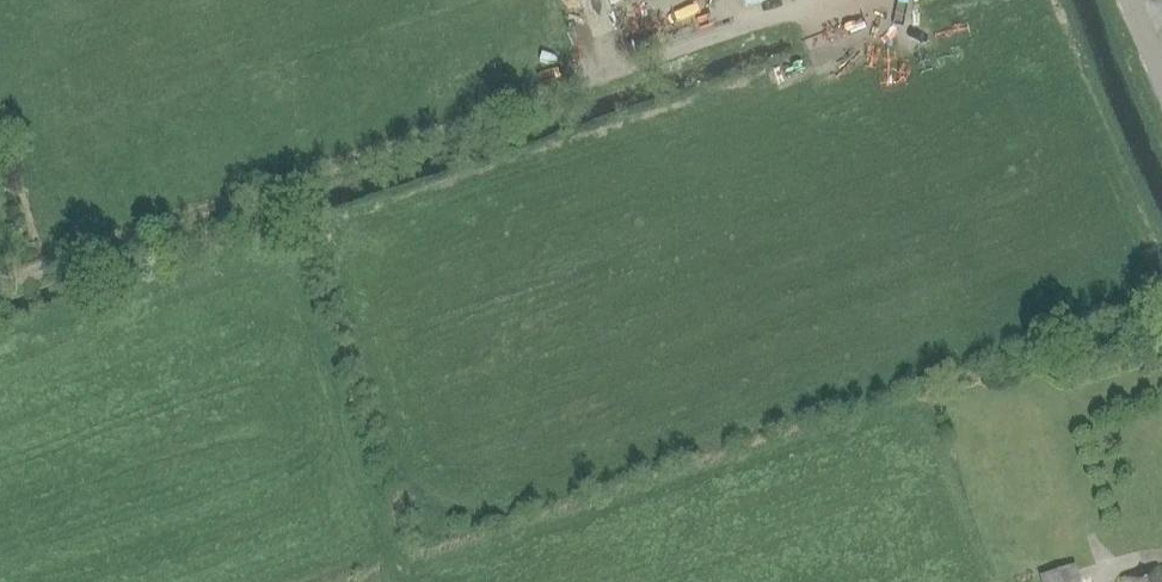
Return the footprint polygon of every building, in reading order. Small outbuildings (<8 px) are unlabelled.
[(1046,581),(1086,581),(1080,562),(1043,574),(1046,581)] [(1157,567),(1123,579),(1124,581),(1161,581),(1157,567)]
